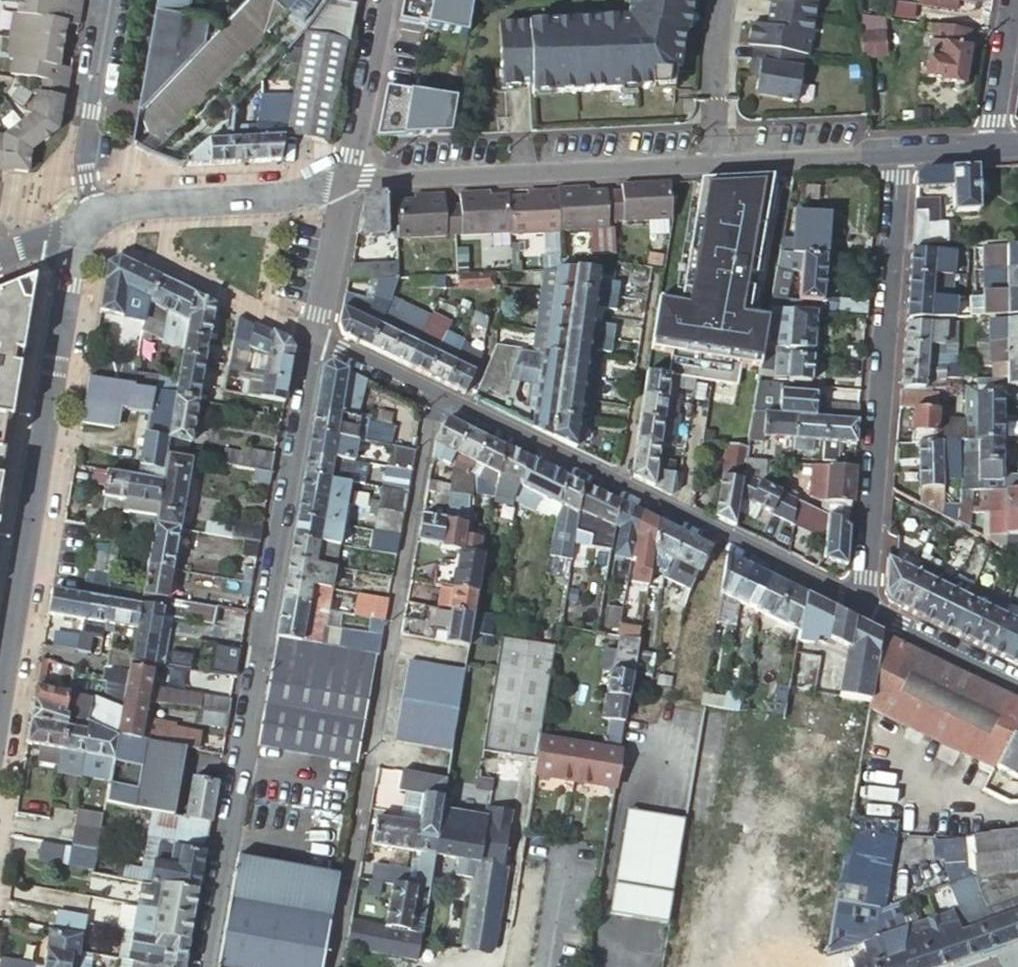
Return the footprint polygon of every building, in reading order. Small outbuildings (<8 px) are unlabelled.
[(26,0),(23,0),(21,0),(19,15),(16,15),(11,36),(64,46),(66,32),(63,32),(64,24),(79,27),(81,10),(26,0)] [(26,0),(81,10),(83,0),(26,0)] [(161,142),(227,71),(231,76),(241,65),(247,59),(243,55),(262,35),(284,12),(272,0),(245,0),(220,26),(209,16),(184,12),(186,0),(154,0),(130,143),(134,145),(149,130),(161,142)] [(284,12),(262,35),(267,39),(286,16),(299,0),(272,0),(284,12)] [(286,16),(267,39),(285,55),(288,53),(292,49),(305,32),(308,29),(327,0),(299,0),(286,16)] [(351,6),(327,0),(308,29),(305,32),(301,51),(285,132),(323,140),(351,6)] [(397,22),(464,36),(470,0),(402,0),(397,22)] [(496,26),(500,89),(530,87),(530,95),(666,88),(668,71),(676,72),(682,33),(686,33),(691,1),(687,0),(628,0),(625,20),(496,26)] [(757,77),(754,95),(795,102),(803,55),(806,56),(815,0),(775,0),(770,28),(764,27),(749,25),(746,46),(752,47),(762,49),(757,77)] [(764,27),(770,28),(775,0),(769,0),(764,27)] [(965,49),(968,30),(931,25),(923,78),(938,80),(938,82),(962,86),(967,49),(965,49)] [(860,33),(863,59),(885,57),(883,31),(860,33)] [(64,46),(11,36),(11,60),(15,61),(13,76),(38,80),(68,85),(71,70),(57,68),(58,60),(61,61),(64,46)] [(747,75),(757,77),(762,49),(752,47),(747,75)] [(285,55),(279,61),(298,65),(301,51),(292,49),(288,53),(285,55)] [(241,65),(231,76),(246,90),(263,74),(247,59),(241,65)] [(65,99),(68,85),(38,80),(36,94),(38,95),(35,115),(25,123),(41,144),(59,131),(63,110),(60,109),(62,99),(65,99)] [(384,88),(374,138),(386,138),(448,136),(454,101),(384,88)] [(254,137),(284,134),(288,112),(292,93),(259,94),(258,107),(256,118),(255,129),(255,132),(254,137)] [(239,112),(233,103),(216,119),(206,128),(208,140),(220,139),(221,125),(234,116),(239,112)] [(248,126),(234,126),(232,126),(232,138),(235,138),(254,137),(255,132),(255,129),(256,118),(258,107),(248,108),(248,126)] [(234,126),(234,116),(221,125),(220,139),(232,138),(232,126),(234,126)] [(25,123),(6,137),(0,136),(0,170),(4,170),(4,167),(15,168),(15,170),(15,171),(29,172),(29,170),(31,152),(41,144),(25,123)] [(206,128),(187,145),(193,152),(208,140),(206,128)] [(134,145),(148,153),(161,142),(149,130),(134,145)] [(252,162),(279,160),(284,134),(254,137),(254,138),(256,138),(252,162)] [(235,138),(231,163),(252,162),(256,138),(254,138),(254,137),(235,138)] [(172,159),(178,165),(226,163),(231,163),(235,138),(232,138),(220,139),(208,140),(193,152),(187,145),(172,159)] [(915,177),(914,188),(949,186),(950,212),(977,212),(975,167),(922,170),(915,177)] [(671,219),(670,182),(626,184),(619,184),(620,190),(622,222),(671,219)] [(781,239),(789,190),(769,187),(752,287),(757,287),(761,265),(776,268),(779,254),(780,245),(781,239)] [(607,222),(615,222),(613,190),(605,191),(607,222)] [(622,222),(620,190),(613,190),(615,222),(622,222)] [(607,222),(605,191),(587,192),(557,193),(557,195),(559,230),(590,228),(591,250),(613,249),(612,227),(607,227),(607,222)] [(384,235),(395,234),(393,201),(393,195),(382,196),(384,235)] [(559,232),(559,230),(557,195),(525,197),(507,197),(509,232),(509,234),(559,232)] [(363,236),(384,235),(382,196),(368,197),(361,203),(356,231),(358,234),(363,234),(363,236)] [(458,204),(459,235),(509,232),(507,197),(507,196),(487,197),(457,198),(458,204)] [(395,238),(444,235),(442,205),(442,199),(413,200),(393,201),(395,234),(395,238)] [(913,201),(910,246),(944,245),(943,225),(935,225),(935,200),(913,201)] [(444,235),(452,235),(451,204),(442,205),(444,235)] [(451,204),(452,235),(459,235),(458,204),(451,204)] [(684,211),(662,360),(732,372),(755,222),(684,211)] [(792,239),(781,239),(780,245),(779,254),(824,257),(827,215),(794,213),(792,239)] [(1017,273),(1017,248),(979,249),(979,271),(995,272),(1003,273),(1011,273),(1017,273)] [(909,251),(907,275),(927,275),(933,275),(942,276),(952,276),(954,253),(938,252),(909,251)] [(659,267),(661,254),(646,252),(644,265),(659,267)] [(560,260),(560,254),(539,255),(540,269),(553,269),(561,268),(560,260)] [(821,299),(824,257),(779,254),(776,268),(776,272),(789,273),(798,274),(796,302),(821,304),(821,299)] [(106,263),(98,309),(121,315),(126,286),(150,298),(160,278),(117,257),(106,263)] [(576,268),(576,266),(576,261),(577,260),(560,260),(561,268),(576,268)] [(377,280),(397,279),(398,278),(397,261),(349,264),(346,282),(377,280)] [(510,271),(510,263),(498,264),(499,272),(510,271)] [(757,287),(752,287),(731,415),(724,414),(730,378),(711,375),(710,381),(711,382),(701,440),(726,445),(746,448),(749,433),(752,415),(756,392),(756,389),(757,385),(758,378),(762,355),(766,330),(767,324),(769,311),(771,298),(776,272),(776,268),(761,265),(757,287)] [(576,269),(576,268),(561,268),(553,269),(550,288),(538,286),(538,290),(549,292),(572,295),(572,292),(576,269)] [(550,288),(553,269),(540,269),(538,286),(550,288)] [(599,272),(576,269),(572,292),(617,298),(618,284),(611,283),(598,282),(599,272)] [(995,272),(979,271),(979,282),(986,282),(995,282),(995,272)] [(462,274),(454,274),(426,276),(420,289),(423,290),(491,288),(490,272),(475,273),(462,274)] [(613,274),(599,272),(598,282),(611,283),(613,274)] [(789,273),(776,272),(771,298),(785,299),(789,273)] [(1017,295),(1017,273),(1011,273),(1003,273),(995,272),(995,282),(995,295),(1002,295),(1017,295)] [(907,275),(906,297),(923,296),(929,296),(933,296),(950,298),(952,276),(942,276),(933,275),(927,275),(907,275)] [(410,291),(419,290),(420,289),(426,276),(422,276),(408,277),(410,291)] [(176,286),(160,278),(150,298),(143,321),(141,331),(163,336),(164,332),(168,304),(176,286)] [(33,279),(0,293),(0,478),(33,279)] [(341,335),(368,348),(378,326),(377,325),(389,302),(390,299),(397,279),(377,280),(372,298),(343,292),(337,325),(341,335)] [(986,294),(995,295),(995,282),(986,282),(986,294)] [(126,286),(121,315),(143,321),(150,298),(126,286)] [(193,294),(176,286),(168,304),(164,332),(186,336),(188,324),(189,317),(193,294)] [(538,290),(535,306),(547,308),(549,292),(538,290)] [(570,312),(572,295),(549,292),(547,308),(535,306),(535,310),(569,315),(570,312)] [(617,298),(572,292),(572,295),(570,312),(593,315),(594,308),(615,311),(617,298)] [(214,305),(193,294),(189,317),(211,321),(214,305)] [(1017,317),(1017,295),(1002,295),(995,295),(986,294),(980,294),(980,318),(1017,317)] [(906,297),(904,320),(954,319),(955,299),(950,298),(933,296),(929,296),(923,296),(906,297)] [(785,299),(771,298),(769,311),(785,312),(786,302),(786,299),(785,299)] [(378,326),(368,348),(386,356),(410,308),(390,299),(389,302),(377,325),(378,326)] [(864,317),(866,303),(821,299),(821,304),(820,314),(864,317)] [(814,314),(820,314),(821,304),(796,302),(786,302),(785,312),(814,314)] [(410,308),(386,356),(405,366),(425,324),(429,317),(410,308)] [(566,336),(567,333),(569,315),(535,310),(532,331),(566,336)] [(767,324),(766,330),(775,331),(774,349),(811,352),(814,314),(785,312),(769,311),(767,324)] [(485,320),(474,312),(467,329),(482,332),(485,320)] [(567,333),(611,339),(613,327),(592,323),(593,315),(570,312),(569,315),(567,333)] [(188,324),(186,336),(208,340),(211,321),(189,317),(188,324)] [(984,322),(984,333),(976,333),(977,345),(1017,345),(1017,322),(984,322)] [(264,376),(286,381),(292,349),(288,341),(254,324),(248,347),(248,348),(255,350),(268,356),(264,376)] [(425,324),(405,366),(424,375),(435,353),(445,334),(425,324)] [(904,325),(902,347),(920,346),(925,346),(928,346),(933,346),(938,347),(942,347),(942,343),(943,324),(904,325)] [(529,351),(541,353),(563,356),(564,356),(566,336),(532,331),(529,351)] [(564,356),(587,359),(588,351),(609,355),(611,339),(567,333),(566,336),(564,356)] [(462,342),(445,334),(435,353),(454,362),(460,348),(462,342)] [(493,335),(493,346),(507,348),(509,337),(493,335)] [(208,340),(186,336),(182,357),(204,361),(208,340)] [(232,344),(227,368),(237,370),(243,372),(248,348),(248,347),(232,344)] [(977,345),(978,368),(990,368),(990,367),(1017,367),(1017,345),(977,345)] [(472,399),(498,411),(518,350),(507,348),(493,346),(472,399)] [(902,347),(900,368),(925,368),(926,365),(954,366),(954,357),(942,356),(941,353),(942,347),(938,347),(933,346),(928,346),(925,346),(920,346),(902,347)] [(460,348),(454,362),(472,371),(476,361),(477,355),(460,348)] [(91,349),(90,355),(115,360),(114,363),(129,366),(128,370),(134,372),(138,353),(138,351),(115,355),(91,349)] [(250,373),(264,376),(268,356),(255,350),(250,373)] [(435,353),(424,375),(443,384),(454,362),(435,353)] [(531,427),(552,438),(555,415),(558,395),(561,376),(563,356),(541,353),(531,427)] [(90,355),(86,377),(132,387),(133,377),(134,372),(128,370),(129,366),(114,363),(115,360),(90,355)] [(809,382),(811,358),(762,355),(758,378),(809,382)] [(563,356),(561,376),(584,379),(587,359),(564,356),(563,356)] [(204,361),(182,357),(178,377),(201,381),(204,361)] [(584,379),(593,380),(596,360),(587,359),(584,379)] [(355,417),(364,379),(330,362),(321,368),(314,410),(355,417)] [(454,362),(443,384),(447,386),(463,394),(472,371),(454,362)] [(900,368),(899,390),(945,389),(945,380),(961,380),(960,372),(954,372),(954,366),(926,365),(925,368),(900,368)] [(990,367),(990,368),(990,380),(972,380),(972,388),(974,388),(999,387),(1002,387),(1017,387),(1017,367),(990,367)] [(235,379),(248,382),(250,373),(243,372),(237,370),(235,379)] [(696,379),(647,372),(643,395),(667,398),(667,400),(674,401),(676,390),(693,392),(696,379)] [(246,395),(283,402),(286,381),(264,376),(250,373),(248,382),(246,395)] [(561,376),(558,395),(581,399),(584,379),(561,376)] [(110,403),(115,405),(147,411),(136,475),(160,479),(164,458),(164,454),(175,396),(155,392),(132,387),(86,377),(80,416),(107,421),(110,403)] [(133,377),(132,387),(155,392),(156,381),(133,377)] [(155,392),(175,396),(175,395),(177,384),(178,381),(157,377),(156,381),(155,392)] [(177,384),(175,395),(197,399),(201,381),(178,377),(178,381),(177,384)] [(584,379),(581,399),(591,400),(593,380),(584,379)] [(999,387),(974,388),(974,396),(999,395),(999,387)] [(1002,387),(1002,402),(1017,402),(1017,387),(1002,387)] [(963,388),(961,420),(960,443),(999,442),(999,395),(974,396),(974,388),(972,388),(963,388)] [(910,444),(917,444),(960,443),(961,420),(945,419),(946,395),(899,392),(897,408),(912,409),(910,444)] [(793,417),(812,419),(813,395),(779,393),(778,403),(767,402),(763,402),(762,408),(758,407),(757,415),(762,416),(793,417)] [(778,403),(779,393),(768,393),(767,402),(778,403)] [(175,396),(164,454),(184,458),(187,441),(190,442),(197,399),(175,395),(175,396)] [(555,415),(578,419),(581,399),(558,395),(555,415)] [(642,404),(640,417),(663,421),(671,422),(674,401),(667,400),(667,398),(643,395),(642,404)] [(578,419),(588,420),(591,400),(581,399),(578,419)] [(80,416),(79,423),(111,428),(115,405),(110,403),(107,421),(80,416)] [(829,420),(857,421),(858,406),(829,405),(829,420)] [(367,419),(355,417),(314,410),(310,433),(356,441),(364,442),(367,424),(367,419)] [(552,438),(574,449),(578,419),(555,415),(552,438)] [(752,415),(749,433),(761,433),(762,416),(757,415),(752,415)] [(762,416),(761,433),(760,439),(792,441),(793,417),(762,416)] [(636,440),(660,444),(663,426),(663,421),(640,417),(636,440)] [(811,443),(823,443),(824,419),(812,419),(793,417),(792,441),(791,453),(810,454),(811,443)] [(837,444),(855,445),(857,421),(829,420),(824,419),(823,443),(821,461),(835,462),(837,444)] [(466,430),(446,420),(434,443),(432,456),(449,464),(454,453),(466,430)] [(367,424),(364,442),(391,447),(394,429),(367,424)] [(670,427),(663,426),(660,444),(668,445),(670,427)] [(485,439),(466,430),(454,453),(452,465),(468,473),(469,471),(485,439)] [(310,433),(306,454),(353,461),(356,441),(310,433)] [(502,447),(485,439),(469,471),(488,481),(487,488),(495,489),(502,447)] [(630,476),(670,496),(677,491),(680,474),(671,472),(673,463),(657,460),(660,444),(636,440),(630,476)] [(960,443),(960,449),(958,492),(974,492),(990,492),(1017,491),(1017,477),(1000,477),(999,442),(960,443)] [(917,444),(918,504),(957,524),(957,509),(958,506),(943,506),(943,479),(943,465),(953,465),(957,465),(956,449),(960,449),(960,443),(917,444)] [(724,459),(744,463),(745,454),(746,448),(726,445),(724,459)] [(411,471),(414,451),(391,447),(388,467),(411,471)] [(524,458),(502,447),(495,489),(493,500),(515,506),(516,499),(524,458)] [(270,472),(273,453),(242,448),(241,454),(225,451),(222,464),(253,469),(270,472)] [(160,479),(155,505),(153,514),(153,517),(152,524),(177,528),(190,458),(184,458),(164,454),(164,458),(160,479)] [(306,454),(302,475),(346,482),(358,484),(362,463),(353,461),(306,454)] [(547,469),(524,458),(516,499),(538,510),(544,498),(543,497),(547,469)] [(714,517),(734,527),(739,500),(737,499),(741,476),(744,463),(724,459),(714,517)] [(744,463),(741,476),(773,491),(773,487),(775,464),(744,463)] [(468,473),(452,465),(450,475),(449,485),(448,490),(467,494),(473,495),(473,475),(468,473)] [(954,479),(953,465),(943,465),(943,479),(954,479)] [(820,514),(849,527),(853,469),(811,466),(808,498),(820,502),(820,514)] [(407,492),(411,471),(388,467),(385,467),(381,488),(407,492)] [(268,483),(270,472),(253,469),(251,480),(268,483)] [(565,478),(547,469),(543,497),(544,498),(538,510),(538,512),(540,513),(556,518),(557,514),(558,512),(560,506),(562,498),(565,478)] [(107,470),(103,496),(122,500),(127,473),(107,470)] [(442,473),(429,471),(428,480),(440,483),(442,473)] [(127,473),(122,500),(121,509),(153,514),(155,505),(160,479),(136,475),(127,473)] [(450,475),(442,473),(440,483),(449,485),(450,475)] [(302,475),(299,496),(338,502),(340,487),(345,488),(346,482),(302,475)] [(739,500),(793,526),(797,503),(794,501),(773,491),(741,476),(737,499),(739,500)] [(550,553),(570,556),(581,486),(565,478),(562,498),(560,506),(558,512),(557,514),(556,518),(550,553)] [(440,483),(428,480),(426,491),(437,493),(436,504),(446,506),(448,490),(439,489),(440,483)] [(616,528),(619,505),(608,499),(581,486),(570,556),(588,559),(590,546),(592,534),(605,536),(602,548),(612,550),(614,541),(616,528)] [(773,491),(794,501),(795,497),(773,487),(773,491)] [(378,509),(403,513),(405,502),(407,492),(381,488),(378,509)] [(439,549),(461,552),(463,536),(465,528),(465,525),(467,494),(448,490),(446,506),(445,519),(444,524),(443,530),(440,546),(439,549)] [(1017,514),(1017,491),(990,492),(989,515),(1017,514)] [(974,492),(958,492),(958,506),(957,509),(973,515),(974,492)] [(122,500),(103,496),(101,508),(120,511),(121,509),(122,500)] [(299,496),(295,517),(335,524),(346,526),(350,504),(343,503),(338,502),(299,496)] [(823,560),(846,567),(849,527),(820,514),(797,503),(793,526),(824,541),(823,560)] [(635,551),(641,516),(619,505),(616,528),(621,530),(619,542),(616,559),(633,562),(635,551)] [(375,531),(400,535),(403,513),(378,509),(374,531),(375,531)] [(957,509),(957,524),(972,531),(973,515),(957,509)] [(1017,535),(1017,514),(989,515),(989,535),(1017,535)] [(417,543),(430,544),(440,546),(443,530),(444,524),(445,519),(422,515),(417,543)] [(982,535),(989,535),(989,515),(981,515),(982,535)] [(643,613),(651,568),(659,524),(641,516),(635,551),(637,552),(627,610),(643,613)] [(295,517),(291,538),(332,545),(335,524),(295,517)] [(258,542),(261,526),(233,521),(230,537),(243,539),(258,542)] [(177,528),(152,524),(144,564),(170,568),(177,528)] [(659,524),(651,568),(660,569),(668,573),(671,562),(671,561),(683,536),(659,524)] [(372,551),(396,555),(400,535),(375,531),(372,551)] [(592,534),(590,546),(602,548),(605,536),(592,534)] [(1017,555),(1017,535),(989,535),(989,540),(1017,555)] [(461,552),(477,555),(480,539),(463,536),(461,552)] [(671,562),(668,573),(686,583),(692,586),(692,585),(710,549),(683,536),(671,561),(671,562)] [(291,538),(288,559),(334,567),(338,546),(332,545),(291,538)] [(894,563),(886,559),(883,595),(889,604),(898,608),(915,576),(916,573),(919,563),(923,551),(896,538),(894,563)] [(255,557),(258,542),(243,539),(240,554),(255,557)] [(105,544),(91,542),(86,569),(93,570),(101,571),(105,544)] [(729,559),(710,549),(692,585),(713,595),(721,599),(722,595),(729,559)] [(458,567),(482,570),(485,556),(477,555),(461,552),(458,567)] [(288,559),(284,581),(330,589),(332,578),(334,567),(288,559)] [(729,559),(722,595),(740,603),(743,591),(748,568),(729,559)] [(442,587),(455,589),(458,567),(435,563),(431,585),(442,587)] [(915,576),(898,608),(915,617),(933,581),(937,572),(919,563),(916,573),(915,576)] [(140,588),(139,593),(162,597),(165,598),(170,568),(144,564),(144,568),(140,588)] [(233,579),(251,582),(253,567),(243,566),(242,575),(234,573),(233,579)] [(455,589),(478,594),(482,570),(458,567),(455,589)] [(763,615),(769,579),(748,568),(743,591),(740,603),(763,615)] [(89,595),(103,598),(106,582),(109,572),(101,571),(93,570),(89,595)] [(938,584),(951,590),(956,581),(943,574),(938,584)] [(973,587),(957,578),(956,581),(951,590),(968,598),(973,587)] [(779,623),(785,586),(769,579),(763,615),(759,636),(777,639),(778,633),(779,623)] [(284,581),(280,602),(326,610),(328,600),(330,589),(284,581)] [(938,584),(933,581),(915,617),(934,625),(951,590),(938,584)] [(108,598),(138,603),(139,597),(139,593),(140,588),(106,582),(103,598),(108,598)] [(798,632),(804,596),(785,586),(779,623),(798,632)] [(438,609),(451,612),(475,616),(478,594),(455,589),(442,587),(438,609)] [(973,587),(968,598),(986,607),(989,598),(990,595),(973,587)] [(86,595),(50,588),(46,613),(62,616),(61,621),(69,622),(70,617),(81,619),(86,595)] [(951,590),(934,625),(951,634),(968,598),(951,590)] [(132,633),(130,644),(128,653),(128,657),(150,661),(152,649),(154,650),(161,615),(162,608),(160,607),(162,597),(139,593),(139,597),(138,603),(133,628),(132,633)] [(353,615),(385,620),(388,598),(357,593),(353,615)] [(86,595),(81,619),(104,623),(108,598),(103,598),(89,595),(86,595)] [(208,595),(206,604),(212,605),(246,611),(247,603),(240,602),(240,600),(208,595)] [(721,599),(713,595),(710,614),(718,615),(720,607),(721,599)] [(835,611),(804,596),(798,632),(796,641),(796,643),(814,646),(815,639),(829,642),(848,650),(840,696),(870,701),(879,652),(882,634),(835,611)] [(165,598),(162,597),(160,607),(162,608),(161,615),(170,617),(209,623),(212,605),(206,604),(165,598)] [(113,625),(133,628),(138,603),(108,598),(104,623),(102,630),(111,631),(113,625)] [(968,598),(951,634),(969,642),(986,607),(968,598)] [(989,598),(986,607),(1004,616),(1006,607),(989,598)] [(274,636),(320,644),(326,610),(280,602),(274,636)] [(436,628),(433,640),(446,643),(451,612),(438,609),(428,608),(425,607),(422,626),(436,628)] [(986,607),(969,642),(986,651),(1004,616),(986,607)] [(605,626),(621,628),(624,610),(608,608),(605,626)] [(446,643),(470,647),(472,633),(475,616),(451,612),(446,643)] [(718,615),(710,614),(709,622),(717,623),(718,615)] [(152,649),(150,661),(162,663),(170,617),(161,615),(154,650),(152,649)] [(1004,659),(1017,631),(1017,623),(1004,616),(986,651),(1004,659)] [(89,635),(101,638),(102,630),(104,623),(81,619),(75,650),(87,652),(89,635)] [(403,622),(401,634),(407,636),(410,623),(403,622)] [(410,623),(407,636),(433,640),(436,628),(422,626),(410,623)] [(778,633),(796,641),(798,632),(779,623),(778,633)] [(52,631),(49,645),(70,649),(73,631),(70,630),(69,634),(52,631)] [(1004,659),(1017,666),(1017,631),(1004,659)] [(470,647),(466,670),(489,674),(490,668),(497,669),(503,637),(472,633),(470,647)] [(882,634),(879,652),(870,701),(869,710),(996,770),(995,772),(1017,782),(1017,701),(882,634)] [(637,652),(639,638),(620,635),(617,650),(614,670),(610,670),(610,673),(603,718),(625,722),(634,668),(637,652)] [(360,762),(379,654),(320,644),(274,636),(271,652),(255,744),(360,762)] [(489,720),(542,729),(542,726),(556,643),(503,637),(497,669),(492,699),(489,720)] [(110,668),(125,671),(128,657),(128,653),(130,644),(118,642),(116,654),(107,652),(104,667),(110,668)] [(211,671),(234,675),(239,648),(216,644),(211,671)] [(600,671),(610,673),(610,670),(614,670),(617,650),(604,647),(600,671)] [(655,655),(652,654),(637,652),(634,668),(649,670),(652,671),(655,655)] [(121,698),(145,701),(148,686),(151,668),(149,668),(150,661),(128,657),(125,671),(121,695),(121,698)] [(396,741),(452,751),(459,715),(465,673),(409,663),(396,741)] [(86,723),(114,734),(121,698),(121,695),(125,671),(110,668),(109,677),(103,676),(102,680),(108,681),(105,699),(109,700),(109,704),(105,703),(90,696),(88,707),(86,723)] [(35,677),(34,687),(48,689),(49,680),(35,677)] [(201,694),(148,686),(145,701),(189,708),(199,709),(201,694)] [(34,687),(31,700),(63,713),(67,692),(48,689),(34,687)] [(774,708),(784,710),(787,693),(775,689),(772,699),(775,700),(774,708)] [(66,716),(86,723),(88,707),(72,704),(74,693),(71,692),(67,692),(63,713),(67,714),(66,716)] [(72,704),(88,707),(90,696),(74,693),(72,704)] [(201,694),(199,709),(227,713),(230,699),(201,694)] [(722,700),(705,697),(704,704),(721,707),(722,700)] [(64,725),(66,716),(67,714),(63,713),(31,700),(28,719),(63,725),(64,725)] [(740,703),(722,700),(721,707),(739,710),(740,703)] [(746,712),(764,715),(765,707),(747,704),(746,712)] [(764,715),(782,718),(784,710),(774,708),(765,707),(764,715)] [(199,709),(189,708),(187,719),(225,726),(227,713),(199,709)] [(26,733),(24,743),(36,745),(57,749),(59,749),(63,725),(28,719),(26,733)] [(83,754),(110,759),(114,734),(86,723),(85,729),(81,753),(83,754)] [(61,750),(81,753),(85,729),(64,725),(63,725),(59,749),(61,750)] [(108,772),(103,803),(151,812),(171,816),(184,747),(114,734),(110,759),(109,766),(108,772)] [(535,774),(613,788),(614,788),(620,749),(611,747),(541,734),(537,761),(535,774)] [(620,749),(622,741),(612,739),(611,747),(620,749)] [(57,749),(36,745),(33,761),(55,765),(57,749)] [(59,762),(57,765),(56,769),(80,773),(81,767),(83,754),(81,753),(61,750),(59,762)] [(81,767),(108,772),(109,766),(110,759),(83,754),(81,767)] [(508,867),(519,869),(521,858),(527,819),(535,774),(537,761),(525,759),(508,867)] [(448,780),(402,773),(399,792),(408,794),(423,796),(444,800),(448,780)] [(184,818),(208,823),(215,783),(191,779),(184,818)] [(493,953),(521,785),(491,780),(485,817),(477,865),(464,948),(493,953)] [(423,796),(408,794),(403,824),(418,826),(423,796)] [(418,826),(440,830),(443,811),(444,800),(423,796),(418,826)] [(667,920),(684,817),(628,808),(611,911),(667,920)] [(82,811),(79,830),(99,833),(101,817),(102,815),(82,811)] [(485,817),(443,811),(435,856),(435,858),(477,865),(485,817)] [(141,868),(138,880),(142,881),(196,890),(200,866),(208,823),(184,818),(171,816),(151,812),(141,868)] [(403,824),(376,819),(372,846),(414,853),(418,826),(403,824)] [(418,826),(414,853),(422,854),(435,856),(440,830),(418,826)] [(76,846),(97,849),(99,833),(79,830),(76,846)] [(1017,873),(1017,832),(996,834),(998,859),(991,860),(992,876),(1017,873)] [(998,859),(996,834),(873,847),(844,850),(839,875),(835,900),(877,908),(876,911),(897,905),(952,886),(975,878),(982,877),(992,876),(991,860),(998,859)] [(76,846),(39,840),(37,858),(92,867),(97,849),(76,846)] [(422,854),(417,882),(431,884),(431,882),(435,858),(435,856),(422,854)] [(235,855),(232,872),(259,877),(262,859),(235,855)] [(332,913),(339,873),(262,859),(259,877),(232,872),(216,966),(323,966),(332,913)] [(375,864),(372,880),(408,886),(409,881),(409,880),(411,870),(375,864)] [(123,865),(121,877),(138,880),(141,868),(123,865)] [(992,876),(982,877),(997,919),(1017,912),(1017,873),(992,876)] [(982,877),(975,878),(952,886),(959,909),(966,907),(982,951),(1017,939),(1017,912),(997,919),(982,877)] [(142,881),(137,905),(156,909),(192,915),(196,890),(142,881)] [(408,886),(418,888),(430,890),(431,884),(417,882),(409,881),(408,886)] [(390,906),(426,912),(430,890),(418,888),(408,886),(394,884),(390,906)] [(877,908),(835,900),(831,926),(826,954),(835,951),(859,943),(865,941),(871,939),(877,937),(892,932),(905,927),(902,919),(897,905),(876,911),(877,908)] [(156,909),(137,905),(133,931),(151,934),(156,909)] [(951,962),(982,951),(966,907),(959,909),(941,915),(949,936),(942,938),(951,962)] [(187,940),(192,915),(156,909),(151,934),(187,940)] [(57,910),(54,928),(83,935),(87,917),(57,910)] [(914,914),(902,919),(905,927),(917,923),(914,914)] [(951,962),(942,938),(949,936),(941,915),(938,916),(917,923),(905,927),(892,932),(900,953),(902,952),(908,966),(936,966),(951,962)] [(346,946),(356,948),(359,930),(359,929),(385,934),(386,929),(387,926),(351,920),(346,946)] [(187,940),(151,934),(133,931),(121,929),(116,959),(133,962),(161,966),(183,966),(187,940)] [(382,953),(408,958),(419,960),(420,950),(422,935),(386,929),(385,934),(359,929),(359,930),(356,948),(382,953)] [(80,952),(78,951),(81,936),(46,931),(42,965),(42,966),(77,966),(80,952)] [(902,952),(900,953),(892,932),(877,937),(880,947),(869,951),(869,953),(872,962),(874,966),(908,966),(902,952)] [(874,945),(871,939),(865,941),(867,947),(874,945)] [(865,941),(859,943),(861,949),(862,949),(867,947),(865,941)] [(826,954),(826,956),(824,966),(835,966),(835,951),(826,954)] [(90,954),(80,952),(77,966),(88,966),(90,954)] [(408,958),(382,953),(379,966),(406,966),(408,958)] [(872,962),(869,953),(864,955),(848,961),(850,966),(858,966),(872,962)] [(436,964),(419,961),(419,960),(408,958),(406,966),(436,966),(436,964)]
